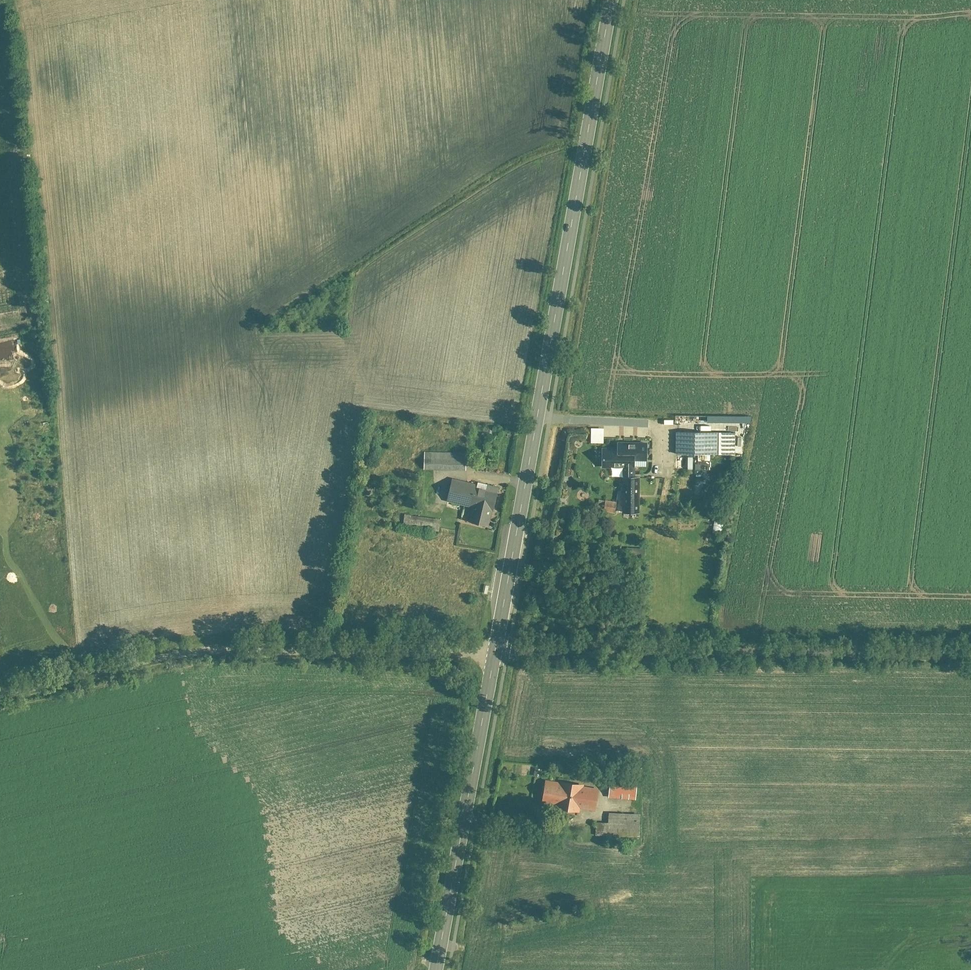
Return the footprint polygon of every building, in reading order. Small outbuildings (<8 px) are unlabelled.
[(678,434),(678,456),(732,456),(732,434),(678,434)] [(624,468),(622,515),(634,516),(637,449),(604,448),(603,468),(624,468)] [(426,454),(426,470),(465,472),(465,455),(426,454)] [(476,511),(472,525),(487,530),(499,490),(457,478),(449,503),(476,511)] [(399,511),(395,526),(435,536),(438,521),(399,511)] [(611,777),(609,799),(636,801),(638,779),(611,777)] [(561,805),(560,810),(581,813),(581,808),(597,810),(600,789),(546,781),(543,802),(561,805)] [(608,814),(606,837),(640,839),(641,816),(608,814)]
